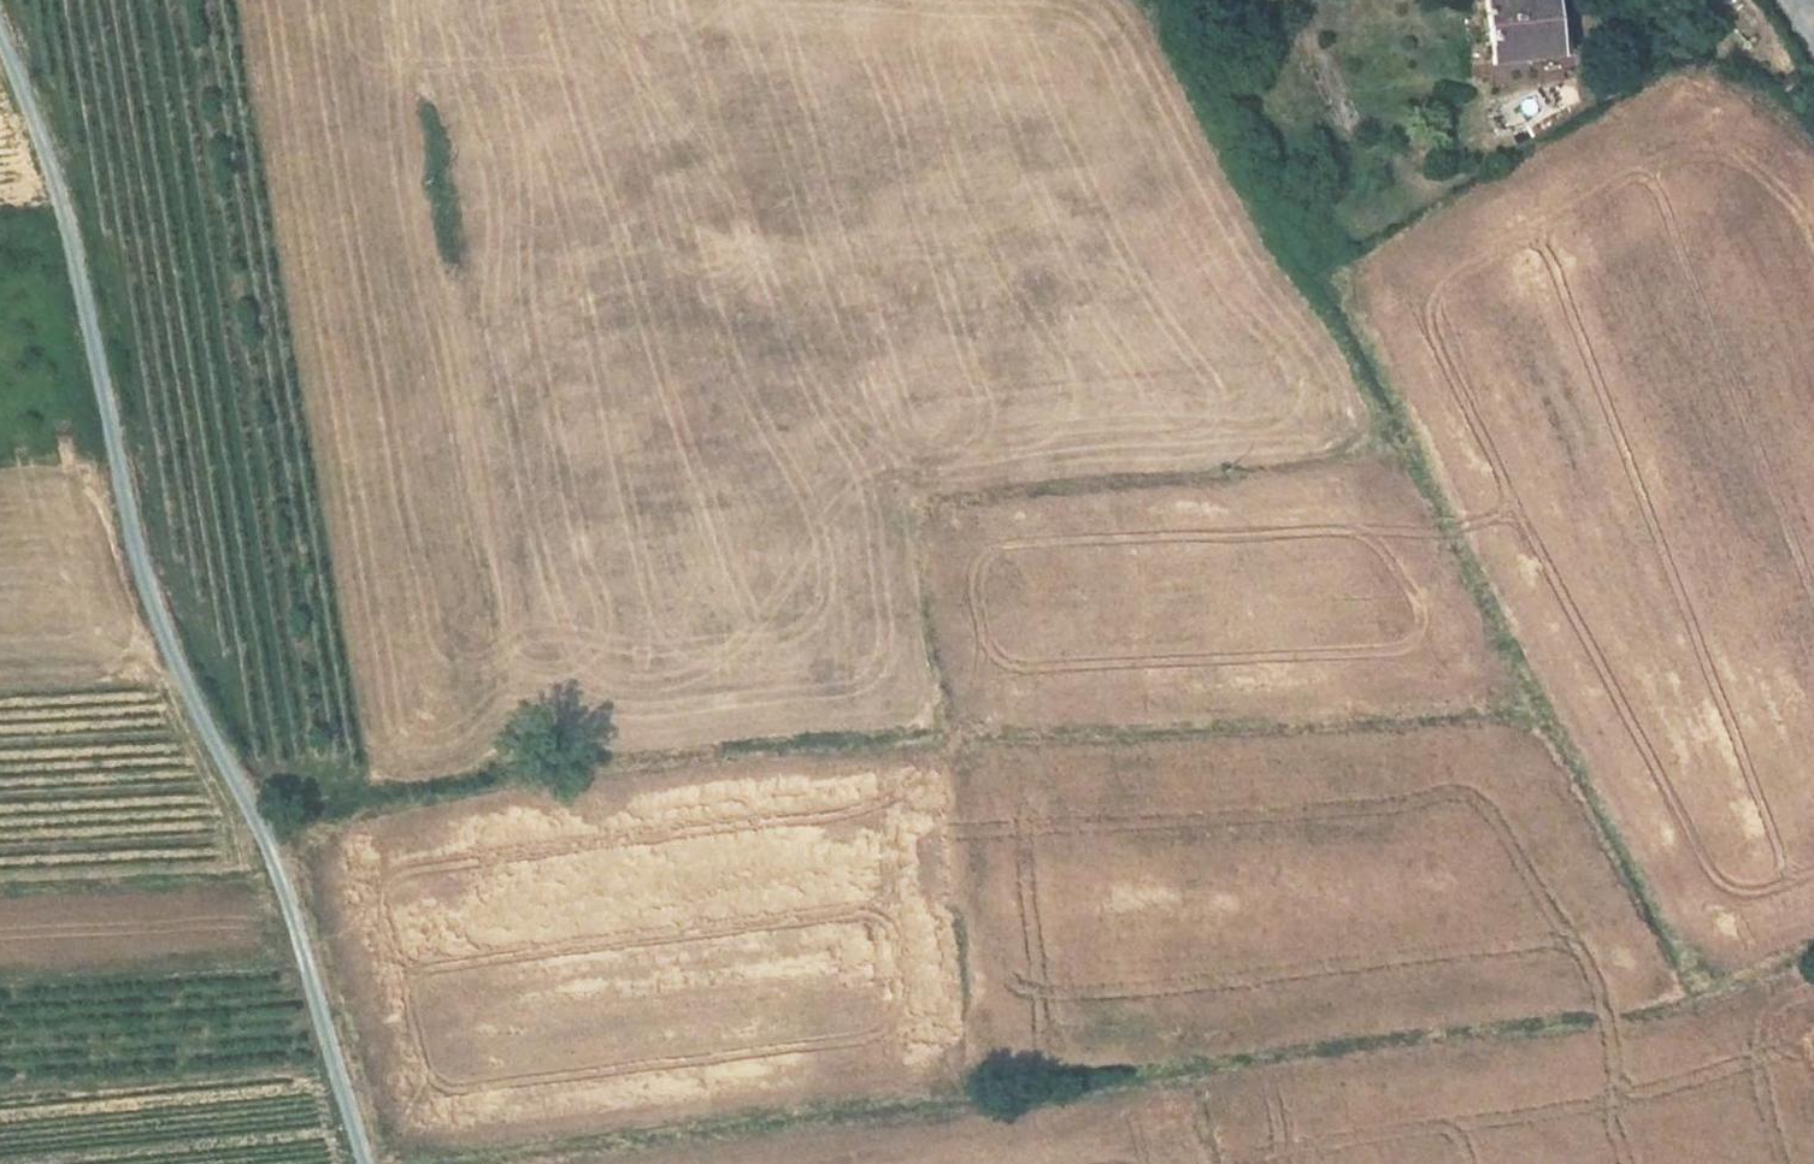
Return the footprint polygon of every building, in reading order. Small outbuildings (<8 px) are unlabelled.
[(1489,59),(1558,55),(1554,0),(1486,0),(1489,59)]
